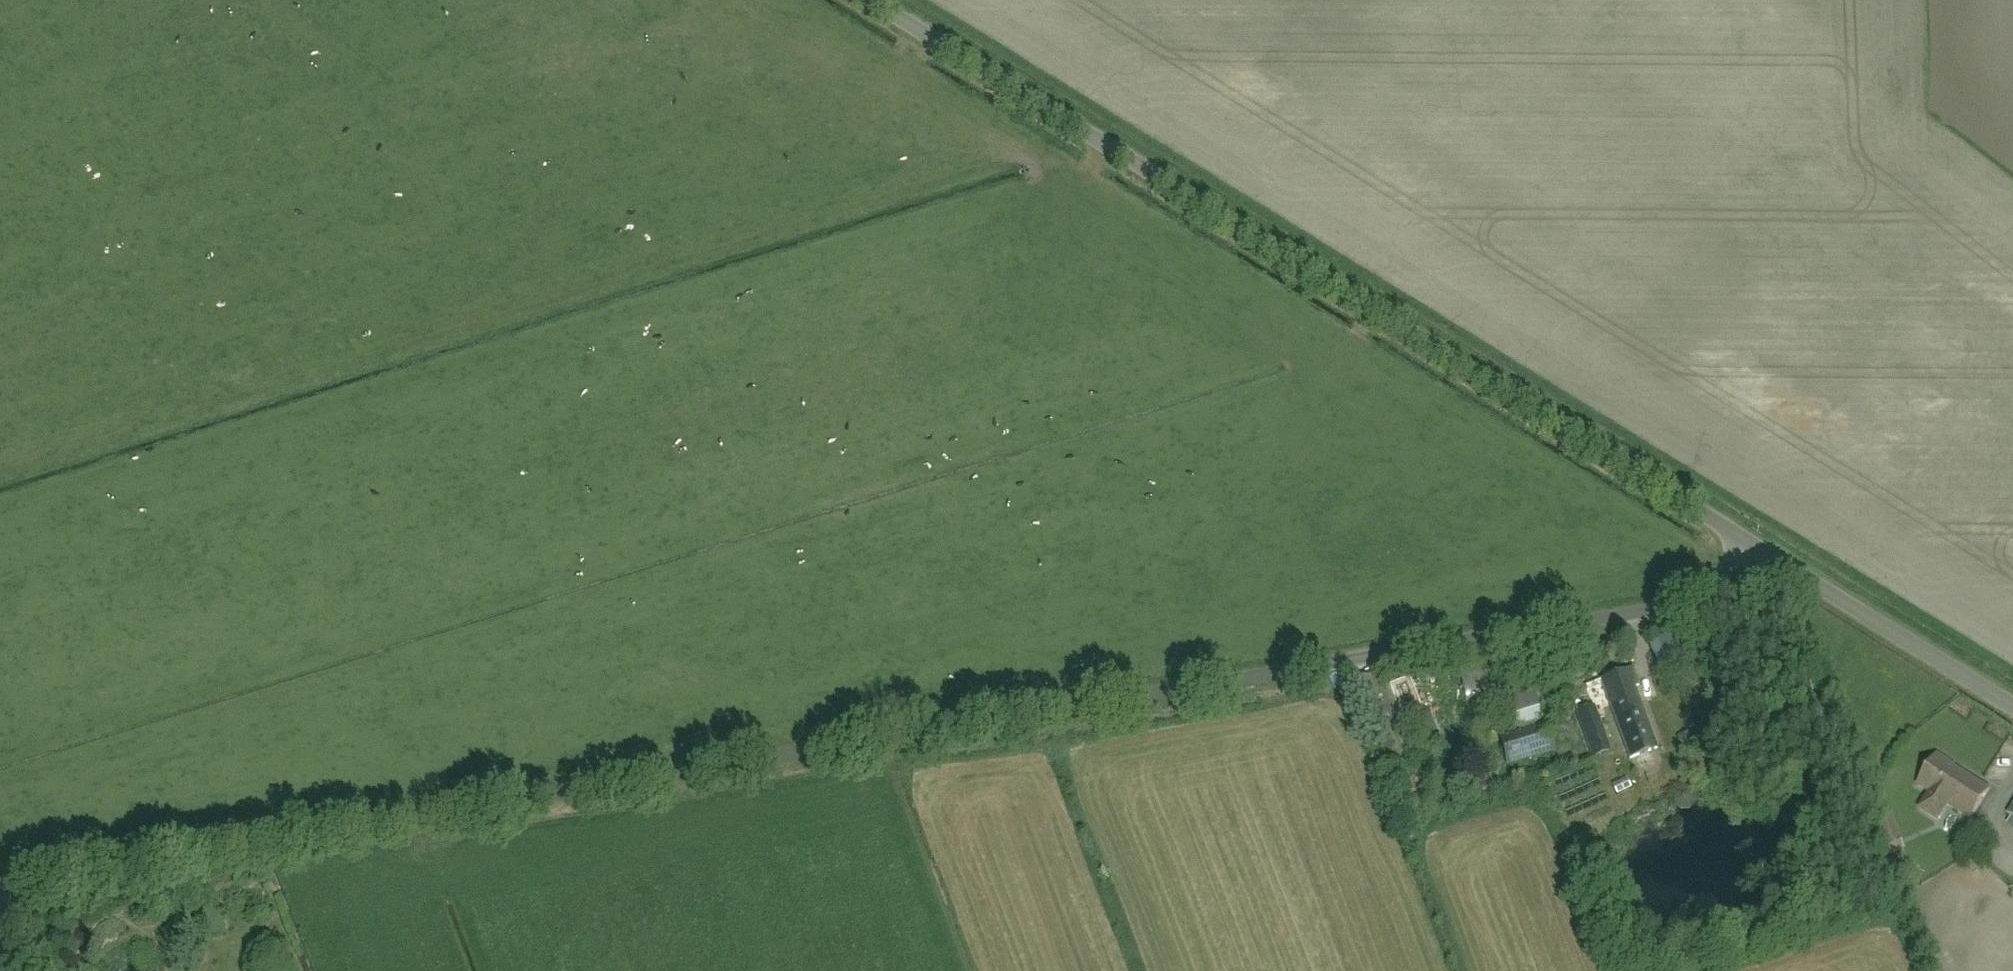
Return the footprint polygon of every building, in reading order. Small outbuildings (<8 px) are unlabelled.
[(1633,667),(1601,679),(1630,757),(1657,747),(1635,687),(1639,685),(1633,667)] [(1389,684),(1362,694),(1387,759),(1414,748),(1389,684)] [(1503,741),(1509,760),(1550,747),(1541,719),(1558,714),(1561,723),(1573,719),(1561,684),(1513,699),(1524,734),(1503,741)] [(1611,751),(1608,742),(1594,705),(1577,712),(1593,757),(1611,751)] [(1917,786),(1928,793),(1917,809),(1937,822),(1948,805),(1970,820),(1991,787),(1955,764),(1954,765),(1937,755),(1917,786)]
